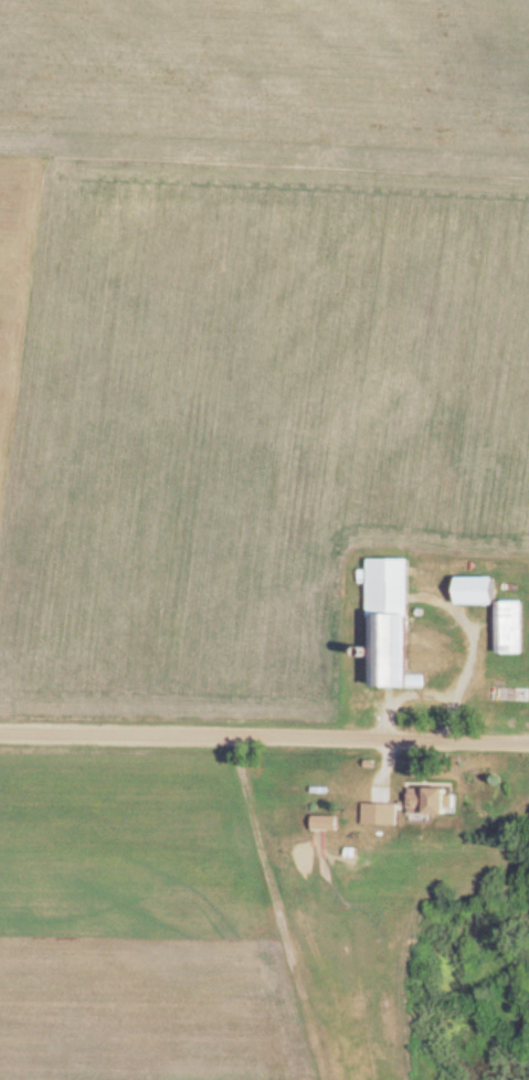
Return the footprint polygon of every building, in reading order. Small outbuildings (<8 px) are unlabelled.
[(416,679),(416,562),(373,562),(373,619),(380,619),(380,690),(429,690),(429,679),(416,679)] [(457,817),(457,791),(413,791),(413,817),(457,817)] [(367,828),(402,828),(402,806),(367,806),(367,828)] [(342,833),(342,819),(318,819),(318,833),(342,833)]
